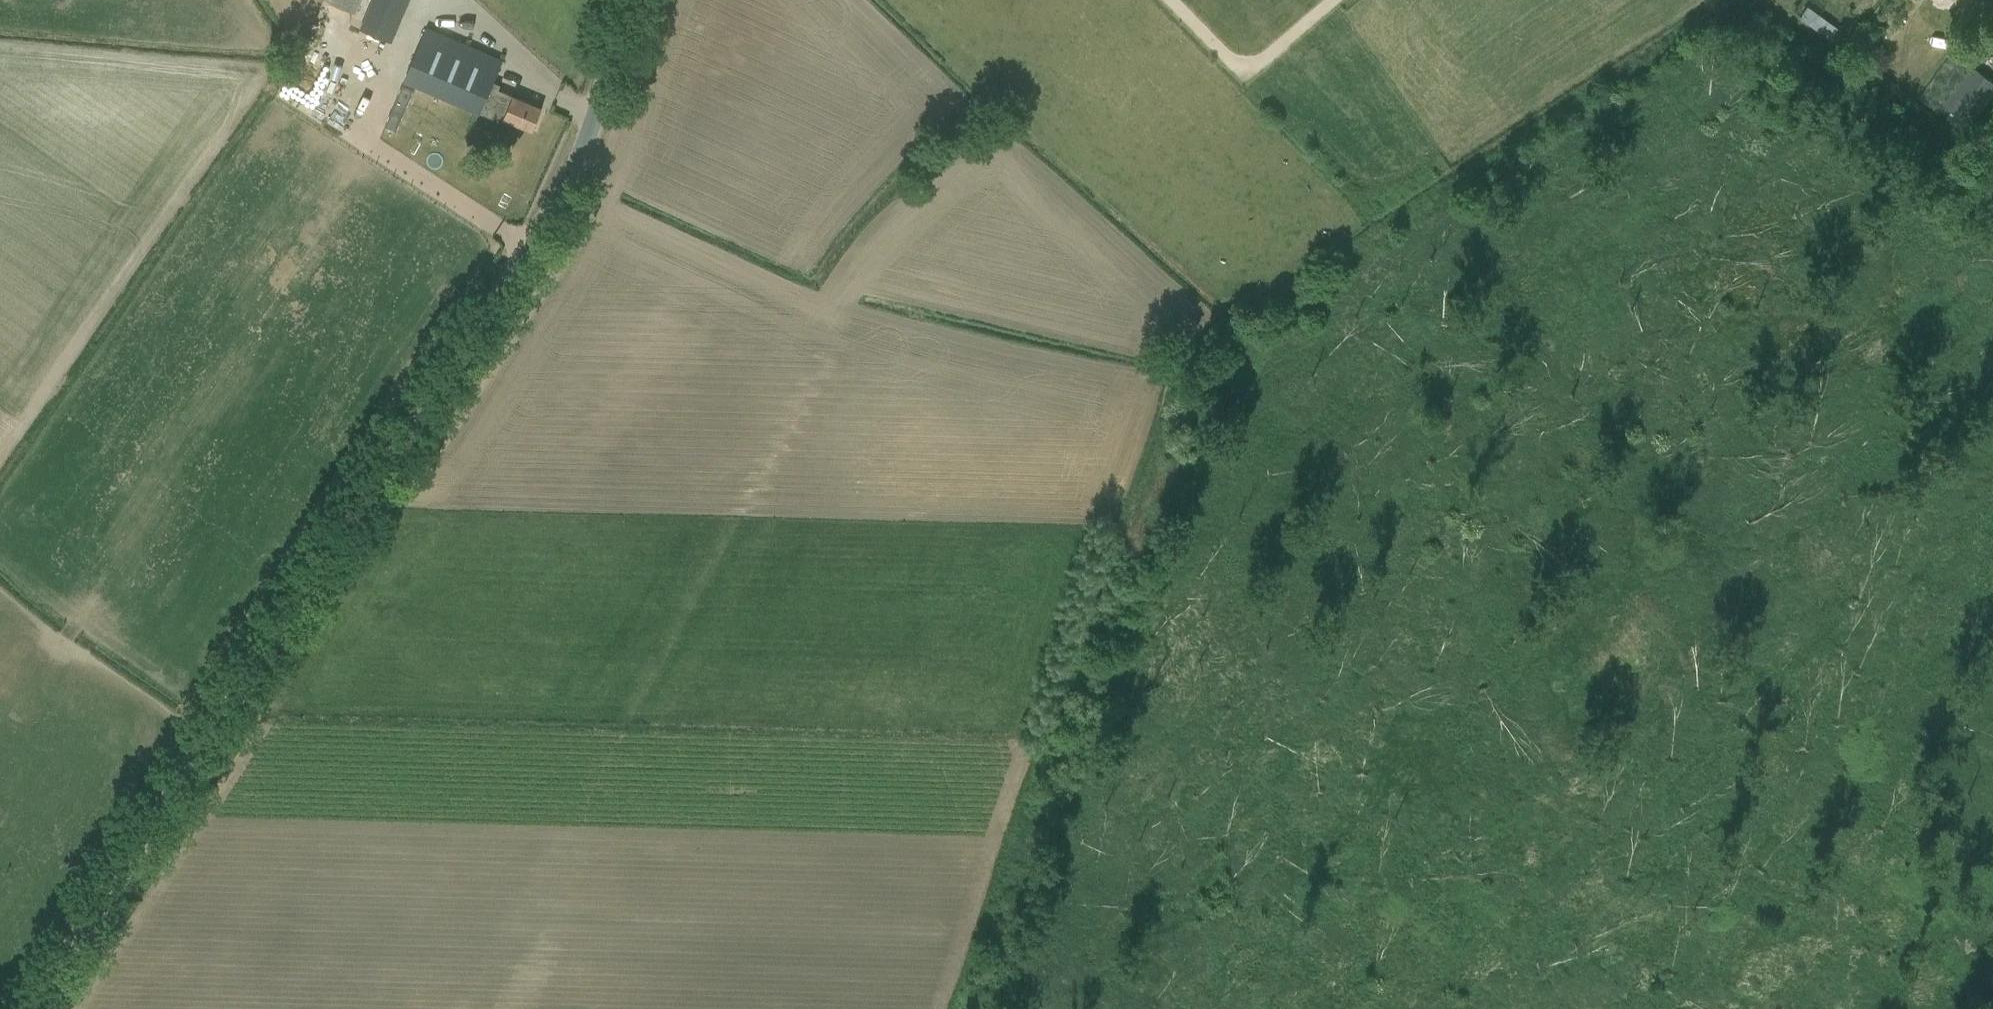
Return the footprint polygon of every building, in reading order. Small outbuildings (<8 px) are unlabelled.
[(323,0),(356,14),(362,0),(323,0)] [(409,0),(372,0),(360,29),(391,43),(409,0)] [(1806,8),(1798,18),(1829,41),(1837,30),(1806,8)] [(481,113),(483,115),(502,122),(503,118),(532,130),(542,108),(498,89),(500,85),(493,81),(502,61),(484,53),(426,28),(404,81),(480,114),(481,113)] [(1970,125),(1992,93),(1992,84),(1970,66),(1942,105),(1970,125)]
